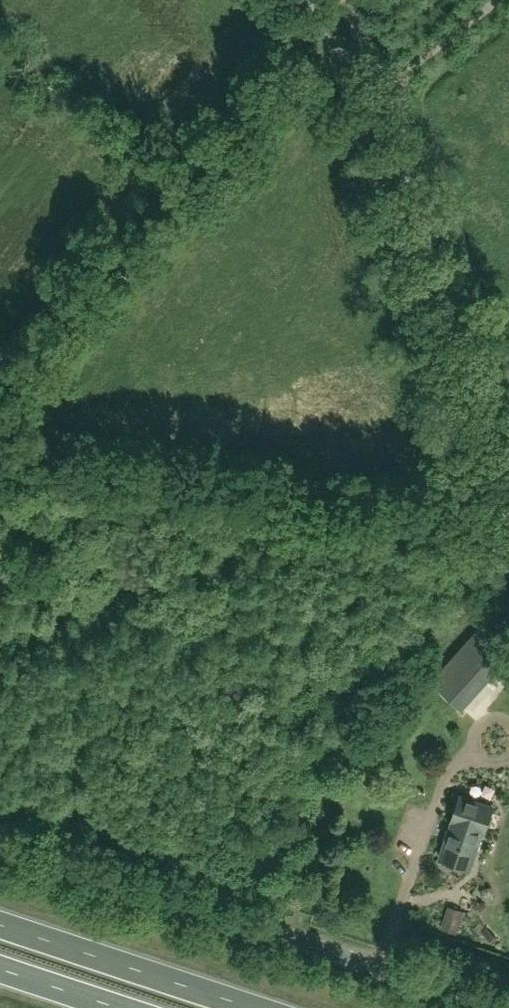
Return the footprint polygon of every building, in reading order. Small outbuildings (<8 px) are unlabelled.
[(495,612),(487,621),(498,630),(505,621),(495,612)] [(508,648),(508,640),(487,621),(433,681),(459,704),(508,648)] [(491,824),(493,816),(490,812),(493,804),(461,793),(452,821),(455,822),(442,857),(471,868),(485,827),(491,824)] [(449,906),(441,928),(457,934),(464,911),(449,906)]
